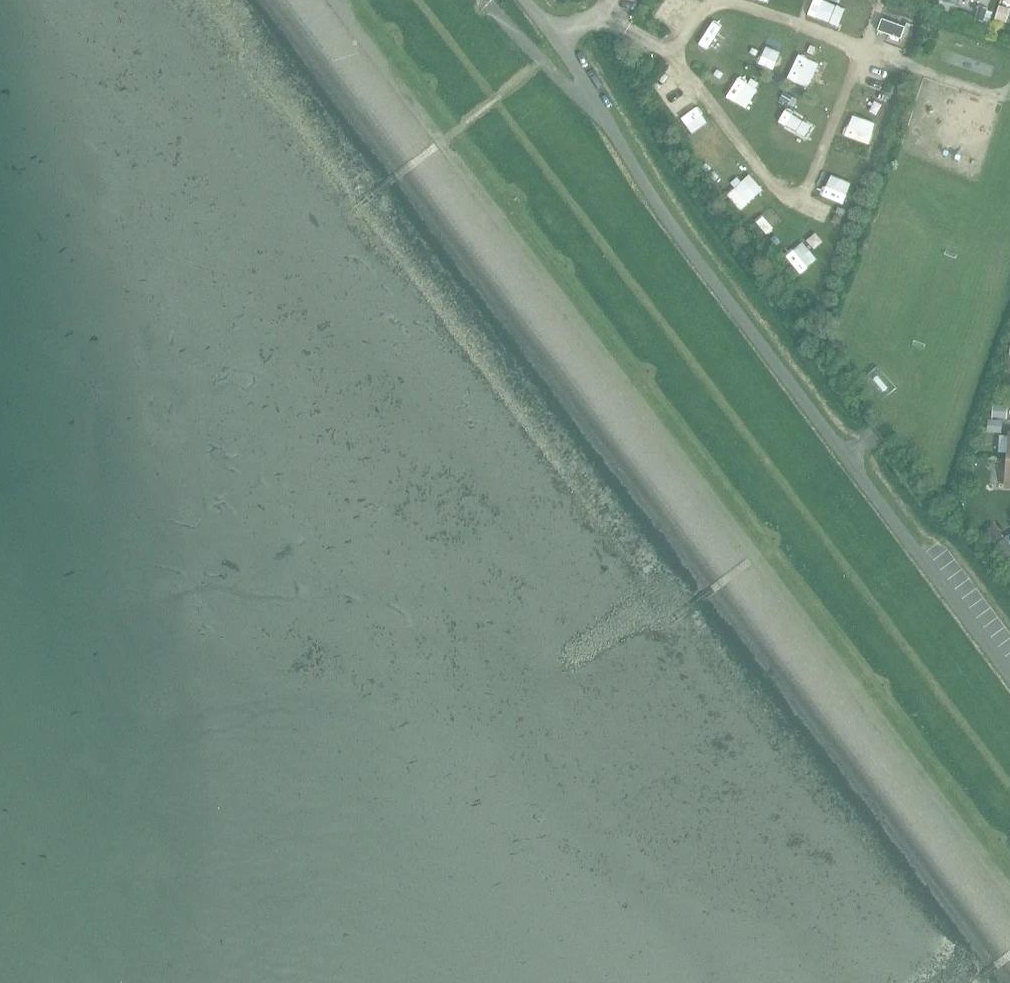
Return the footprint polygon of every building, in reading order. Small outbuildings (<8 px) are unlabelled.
[(716,10),(704,26),(714,34),(726,18),(716,10)] [(904,30),(882,21),(878,33),(900,41),(904,30)] [(741,67),(733,85),(743,89),(751,72),(741,67)] [(698,124),(711,113),(704,105),(691,115),(698,124)] [(811,240),(807,258),(829,263),(833,245),(811,240)] [(1003,468),(1003,447),(991,447),(991,468),(1003,468)]
